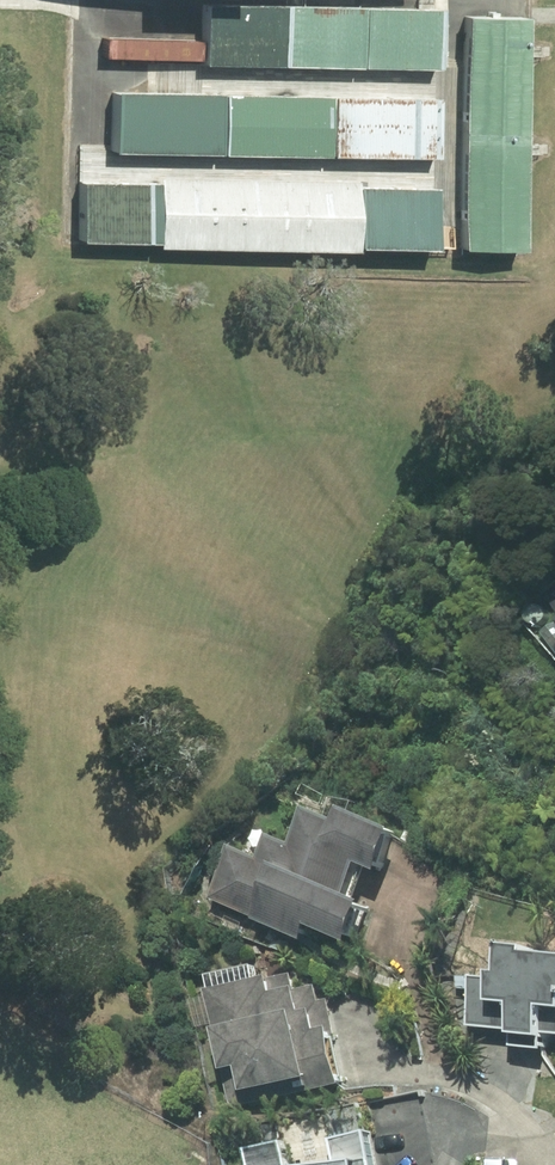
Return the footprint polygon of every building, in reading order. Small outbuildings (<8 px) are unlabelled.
[(289,8),(212,6),(210,67),(288,68),(289,8)] [(370,10),(289,8),(288,68),(369,70),(370,10)] [(443,11),(370,10),(369,70),(442,72),(443,11)] [(535,20),(472,18),(470,136),(533,136),(535,20)] [(122,155),(228,157),(229,96),(122,95),(122,155)] [(228,157),(338,159),(339,98),(229,96),(228,157)] [(338,159),(446,160),(447,100),(339,98),(338,159)] [(533,136),(470,136),(469,253),(532,254),(533,136)] [(164,185),(88,185),(87,245),(163,246),(164,185)] [(264,186),(164,185),(163,246),(263,247),(264,186)] [(364,188),(264,186),(263,247),(363,249),(364,188)] [(444,190),(364,188),(363,249),(442,251),(444,190)] [(257,868),(226,853),(208,905),(254,924),(252,929),(300,949),(304,937),(346,955),(350,937),(360,917),(342,909),(355,875),(373,882),(380,864),(389,843),(339,821),(333,833),(302,820),(289,855),(266,844),(257,868)] [(496,962),(495,989),(470,986),(466,1032),(506,1036),(506,1045),(510,1046),(510,1054),(541,1057),(543,1042),(554,1044),(554,973),(521,969),(521,964),(496,962)] [(317,1005),(314,990),(293,993),(290,978),(265,982),(266,985),(203,996),(214,1038),(210,1039),(220,1080),(223,1079),(230,1112),(340,1092),(330,1066),(326,1036),(334,1035),(326,1004),(317,1005)] [(364,1141),(329,1146),(333,1164),(370,1164),(364,1141)] [(242,1153),(244,1164),(283,1164),(279,1148),(242,1153)]
